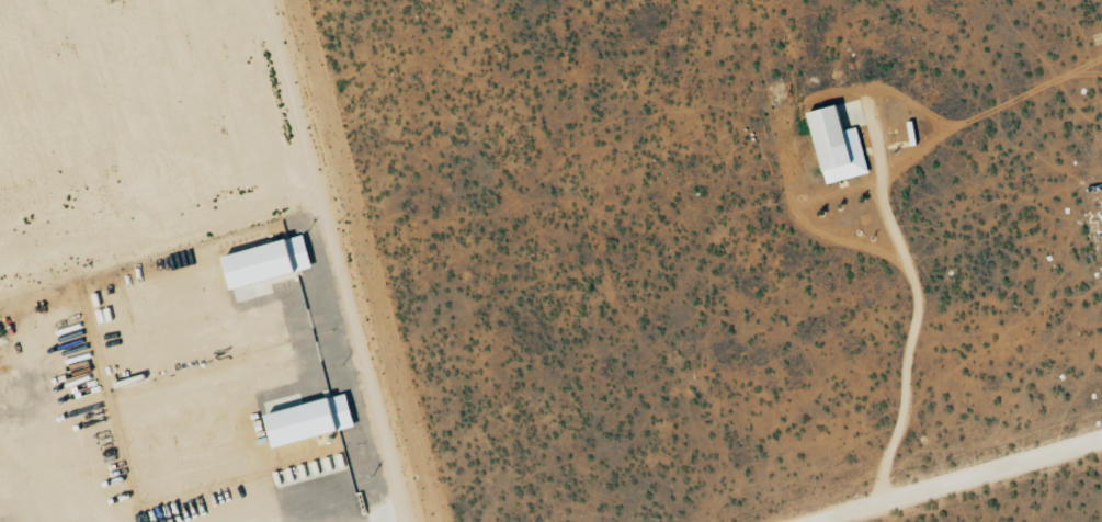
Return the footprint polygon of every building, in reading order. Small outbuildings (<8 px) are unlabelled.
[(865,175),(854,128),(839,132),(832,105),(801,113),(819,186),(865,175)] [(318,269),(310,235),(233,254),(241,287),(318,269)] [(283,447),(360,427),(352,393),(275,413),(283,447)]
